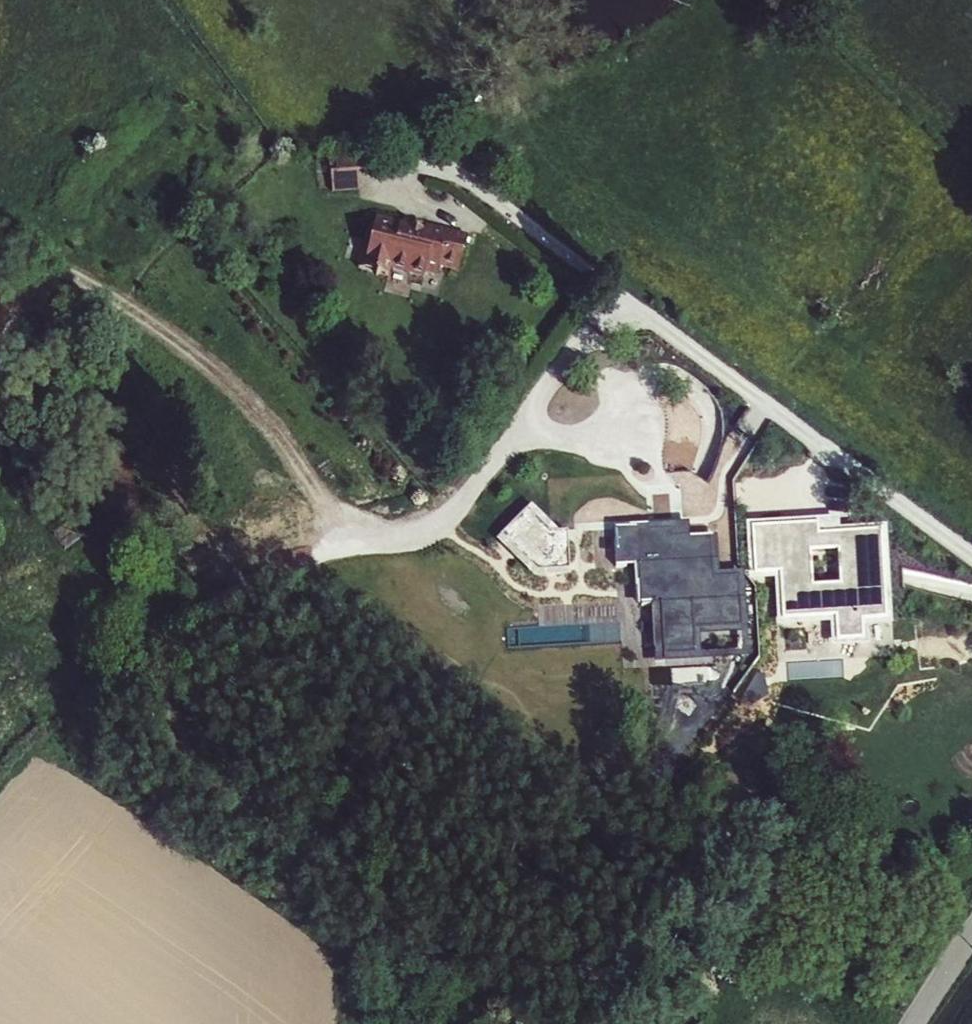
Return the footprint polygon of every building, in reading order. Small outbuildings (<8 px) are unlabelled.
[(329,156),(328,192),(358,193),(359,156),(329,156)] [(372,260),(398,270),(401,263),(435,277),(437,273),(448,278),(452,268),(469,275),(482,242),(444,227),(441,234),(418,225),(420,222),(396,212),(387,233),(383,231),(372,260)] [(573,526),(557,526),(533,503),(506,530),(543,566),(575,564),(573,526)] [(893,613),(888,524),(824,528),(824,517),(757,521),(760,569),(785,567),(788,614),(841,611),(842,635),(869,634),(868,615),(893,613)] [(655,519),(620,521),(622,562),(645,560),(647,601),(666,600),(670,652),(701,650),(700,625),(748,622),(745,572),(719,573),(717,530),(678,532),(678,525),(655,526),(655,519)]
